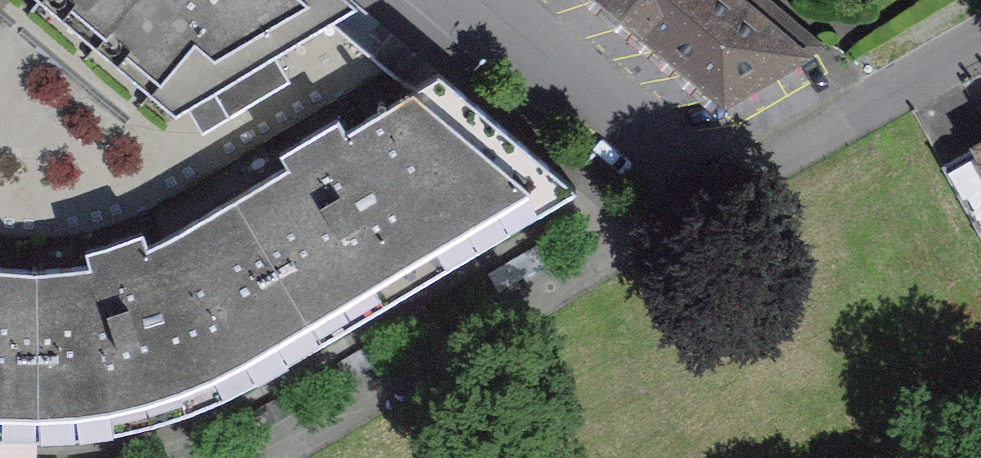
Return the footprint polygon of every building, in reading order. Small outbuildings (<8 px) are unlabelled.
[(149,129),(332,19),(357,4),(353,0),(0,0),(0,3),(149,129)] [(724,97),(815,46),(761,0),(746,0),(741,5),(735,0),(609,0),(724,97)] [(36,266),(89,261),(141,245),(188,221),(235,193),(414,87),(332,19),(149,129),(0,3),(0,264),(36,266)] [(576,189),(439,72),(414,87),(235,193),(322,339),(576,189)] [(942,164),(973,220),(980,215),(980,143),(942,164)] [(257,377),(322,339),(235,193),(188,221),(141,245),(89,261),(36,266),(37,437),(115,429),(189,409),(257,377)] [(37,437),(36,266),(0,264),(0,434),(37,437)]
